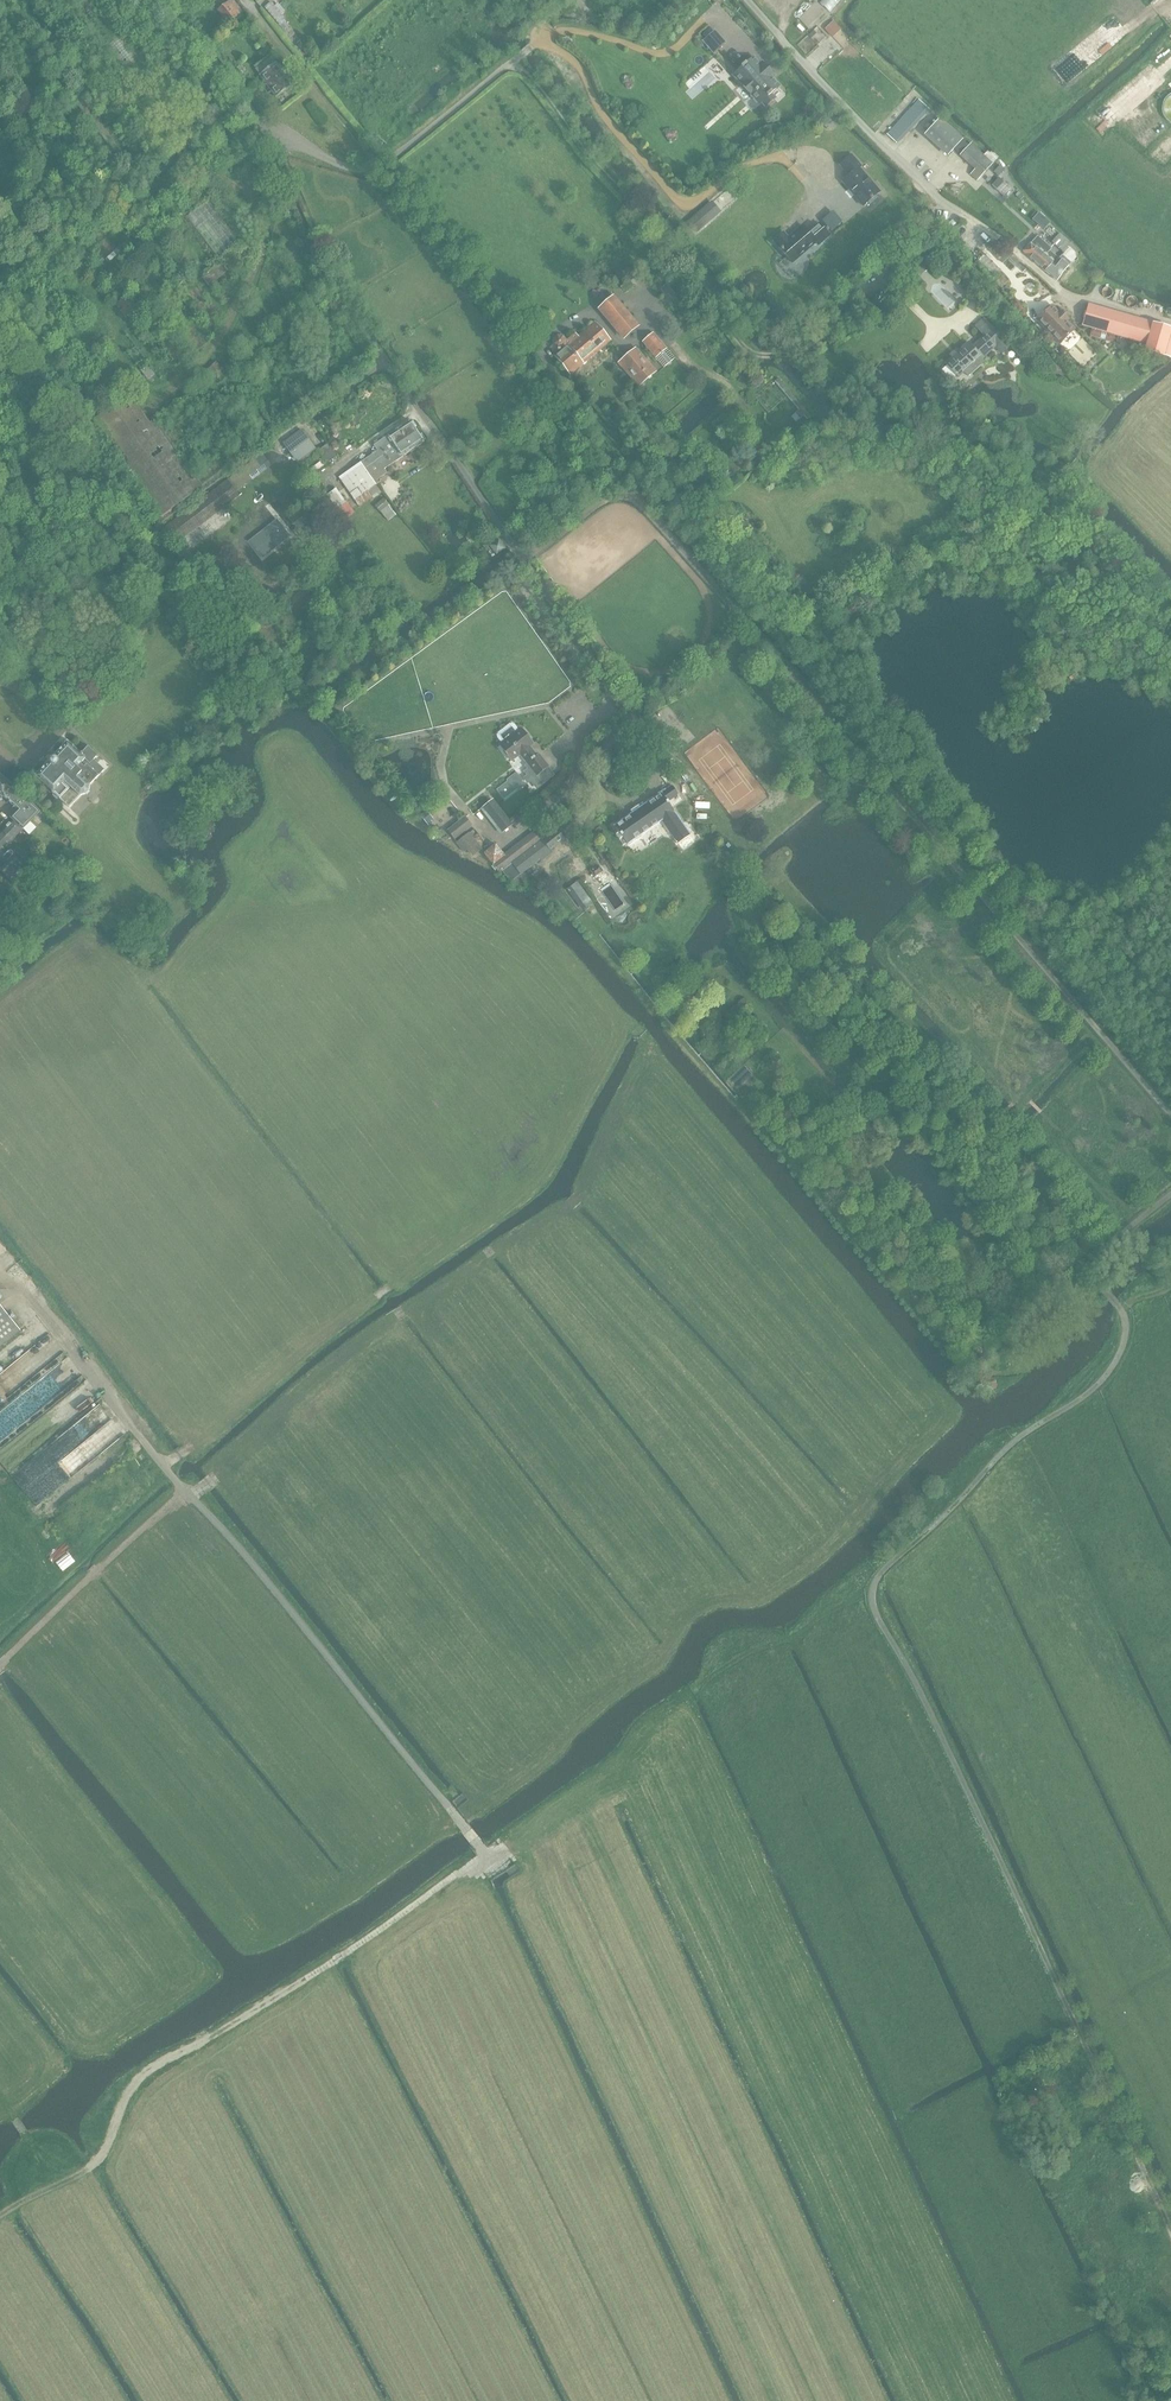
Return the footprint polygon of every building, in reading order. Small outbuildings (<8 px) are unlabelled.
[(238,16),(242,13),(232,0),(231,0),(218,10),(229,24),(230,23),(233,27),(242,21),(238,16)] [(250,33),(254,29),(250,23),(245,27),(250,33)] [(834,38),(841,31),(833,23),(826,30),(834,38)] [(702,42),(713,55),(726,43),(715,30),(702,42)] [(774,94),(773,93),(780,87),(773,78),(775,76),(763,62),(760,64),(753,57),(733,75),(739,83),(751,97),(755,95),(766,108),(776,99),(773,96),(774,94)] [(276,64),(277,63),(276,63),(259,76),(260,76),(276,97),(275,97),(276,98),(293,85),(292,85),(276,64)] [(896,142),(897,142),(929,107),(920,99),(888,134),(896,142)] [(235,120),(224,105),(215,112),(226,127),(235,120)] [(833,114),(822,124),(827,129),(837,119),(833,114)] [(948,155),(961,141),(939,120),(925,134),(948,155)] [(208,143),(219,135),(213,128),(206,133),(200,125),(196,128),(202,137),(203,136),(208,143)] [(970,175),(978,182),(994,164),(971,144),(960,156),(975,170),(970,175)] [(881,191),(859,167),(861,165),(852,155),(841,165),(850,176),(843,182),(864,206),(881,191)] [(1000,166),(994,173),(1000,178),(1003,174),(1002,174),(1005,170),(1000,166)] [(212,198),(187,217),(219,260),(244,241),(212,198)] [(697,232),(720,212),(712,203),(689,223),(697,232)] [(1033,219),(1045,230),(1051,223),(1039,213),(1033,219)] [(123,230),(130,240),(135,237),(137,230),(133,222),(123,230)] [(819,244),(830,235),(820,223),(810,233),(803,225),(789,238),(785,233),(775,241),(780,246),(779,247),(793,263),(817,242),(819,244)] [(181,224),(173,230),(177,236),(186,229),(181,224)] [(173,237),(168,231),(159,237),(164,243),(173,237)] [(1060,249),(1068,241),(1060,234),(1052,242),(1060,249)] [(1065,253),(1064,253),(1059,260),(1050,252),(1052,249),(1038,236),(1023,252),(1045,272),(1051,266),(1055,269),(1058,266),(1056,264),(1065,253)] [(653,251),(659,246),(655,239),(648,244),(653,251)] [(1077,249),(1072,245),(1068,241),(1060,249),(1064,253),(1065,253),(1056,264),(1058,266),(1055,269),(1051,266),(1045,272),(1057,282),(1062,275),(1076,258),(1075,251),(1077,249)] [(998,244),(991,251),(1004,263),(1010,257),(998,244)] [(1002,270),(986,254),(979,260),(995,276),(1002,270)] [(927,271),(921,264),(913,271),(920,279),(927,271)] [(663,283),(669,277),(663,269),(656,276),(663,283)] [(63,290),(70,284),(64,276),(56,281),(63,290)] [(106,285),(111,291),(121,284),(116,278),(106,285)] [(685,297),(672,280),(661,289),(666,295),(667,293),(676,304),(685,297)] [(633,286),(632,285),(629,281),(621,287),(625,293),(633,286)] [(147,302),(155,296),(150,289),(142,295),(147,302)] [(126,318),(139,308),(129,295),(119,303),(123,309),(121,311),(126,318)] [(638,326),(615,299),(614,298),(601,310),(624,338),(638,326)] [(1116,335),(1122,314),(1089,305),(1083,326),(1093,328),(1091,336),(1112,342),(1114,335),(1116,335)] [(1061,312),(1059,314),(1052,307),(1038,321),(1060,344),(1075,330),(1066,321),(1068,319),(1061,312)] [(1153,323),(1122,314),(1116,335),(1121,336),(1132,340),(1133,340),(1142,343),(1140,350),(1164,357),(1170,332),(1170,329),(1153,323)] [(262,330),(267,326),(260,317),(256,321),(262,330)] [(1010,346),(993,328),(984,318),(975,327),(984,336),(973,347),(969,343),(946,364),(958,378),(981,357),(982,359),(996,346),(1002,353),(1010,346)] [(572,373),(609,341),(595,324),(580,337),(576,332),(567,340),(564,336),(558,336),(554,339),(554,344),(557,348),(561,348),(564,351),(557,356),(572,373)] [(666,349),(654,334),(644,342),(657,357),(666,349)] [(1018,344),(1005,356),(1010,361),(1017,355),(1021,360),(1027,354),(1018,344)] [(86,354),(82,347),(75,352),(79,358),(86,354)] [(636,349),(625,358),(620,363),(640,386),(656,372),(636,349)] [(210,379),(222,368),(217,363),(205,373),(210,379)] [(155,376),(148,366),(142,370),(150,380),(155,376)] [(807,421),(808,419),(811,417),(779,379),(774,383),(807,421)] [(954,393),(961,387),(956,381),(949,387),(954,393)] [(728,423),(734,430),(741,424),(741,423),(745,420),(736,409),(729,415),(732,419),(728,423)] [(566,427),(577,417),(577,416),(570,410),(559,420),(566,427)] [(418,432),(415,428),(417,427),(414,421),(411,422),(410,421),(375,445),(379,451),(358,465),(339,478),(351,494),(372,477),(365,467),(418,432)] [(285,443),(298,462),(316,449),(302,430),(285,443)] [(422,434),(420,436),(418,432),(365,467),(372,477),(375,482),(388,473),(385,469),(425,443),(424,441),(426,440),(422,434)] [(328,464),(336,458),(332,453),(334,451),(331,447),(329,449),(327,446),(319,451),(323,458),(308,470),(312,475),(328,464)] [(546,472),(548,485),(564,482),(561,469),(546,472)] [(377,485),(375,482),(372,477),(351,494),(355,500),(377,485)] [(347,503),(346,502),(337,489),(328,495),(338,509),(347,503)] [(389,504),(384,498),(375,506),(380,512),(389,504)] [(338,509),(346,519),(356,513),(348,501),(346,502),(347,503),(338,509)] [(397,515),(388,505),(381,512),(389,522),(397,515)] [(353,533),(335,508),(327,514),(346,539),(353,533)] [(23,526),(15,514),(10,517),(18,529),(23,526)] [(288,538),(275,521),(248,542),(261,559),(288,538)] [(497,554),(505,549),(500,540),(491,546),(497,554)] [(218,580),(225,574),(221,568),(213,573),(218,580)] [(275,604),(293,588),(285,579),(259,601),(272,618),(281,611),(275,604)] [(291,606),(307,594),(302,588),(286,600),(291,606)] [(858,610),(853,604),(844,610),(849,616),(858,610)] [(368,616),(363,609),(356,614),(361,621),(368,616)] [(531,747),(534,744),(522,728),(500,745),(513,761),(521,754),(528,764),(525,766),(528,769),(524,772),(527,776),(524,778),(528,784),(532,782),(538,788),(554,775),(548,767),(549,767),(540,755),(538,756),(531,747)] [(49,763),(37,777),(70,807),(80,796),(86,795),(90,791),(90,785),(104,770),(94,761),(98,756),(89,747),(82,755),(68,742),(55,757),(51,753),(50,753),(46,758),(46,760),(49,763)] [(519,790),(527,784),(517,772),(507,780),(508,781),(497,789),(505,799),(518,789),(519,790)] [(28,801),(1,774),(0,775),(0,800),(4,796),(19,811),(28,801)] [(669,801),(679,794),(673,786),(615,826),(628,845),(663,821),(678,843),(691,835),(675,812),(676,812),(669,801)] [(24,830),(40,812),(28,801),(19,811),(12,818),(13,820),(24,830)] [(485,806),(486,806),(505,831),(510,827),(491,801),(485,806)] [(518,829),(530,821),(524,814),(513,823),(518,829)] [(471,824),(466,817),(449,830),(454,837),(471,824)] [(24,830),(13,820),(0,834),(0,854),(4,850),(24,830)] [(566,840),(560,832),(558,829),(542,840),(524,854),(524,853),(502,870),(511,882),(533,866),(529,860),(548,847),(551,851),(566,840)] [(524,854),(542,840),(537,833),(507,856),(509,858),(496,868),(499,872),(502,870),(524,853),(524,854)] [(482,850),(470,834),(458,843),(466,853),(473,856),(482,850)] [(505,856),(496,845),(485,853),(494,865),(505,856)] [(0,854),(0,860),(4,864),(0,868),(0,870),(9,878),(22,865),(13,856),(14,854),(12,852),(10,852),(9,854),(4,850),(0,854)] [(575,862),(567,868),(574,877),(582,870),(575,862)] [(604,871),(599,865),(591,870),(595,877),(604,871)] [(584,912),(593,905),(578,884),(568,891),(584,912)] [(546,899),(555,908),(560,904),(551,894),(546,899)] [(21,1330),(0,1305),(0,1347),(21,1330)]
